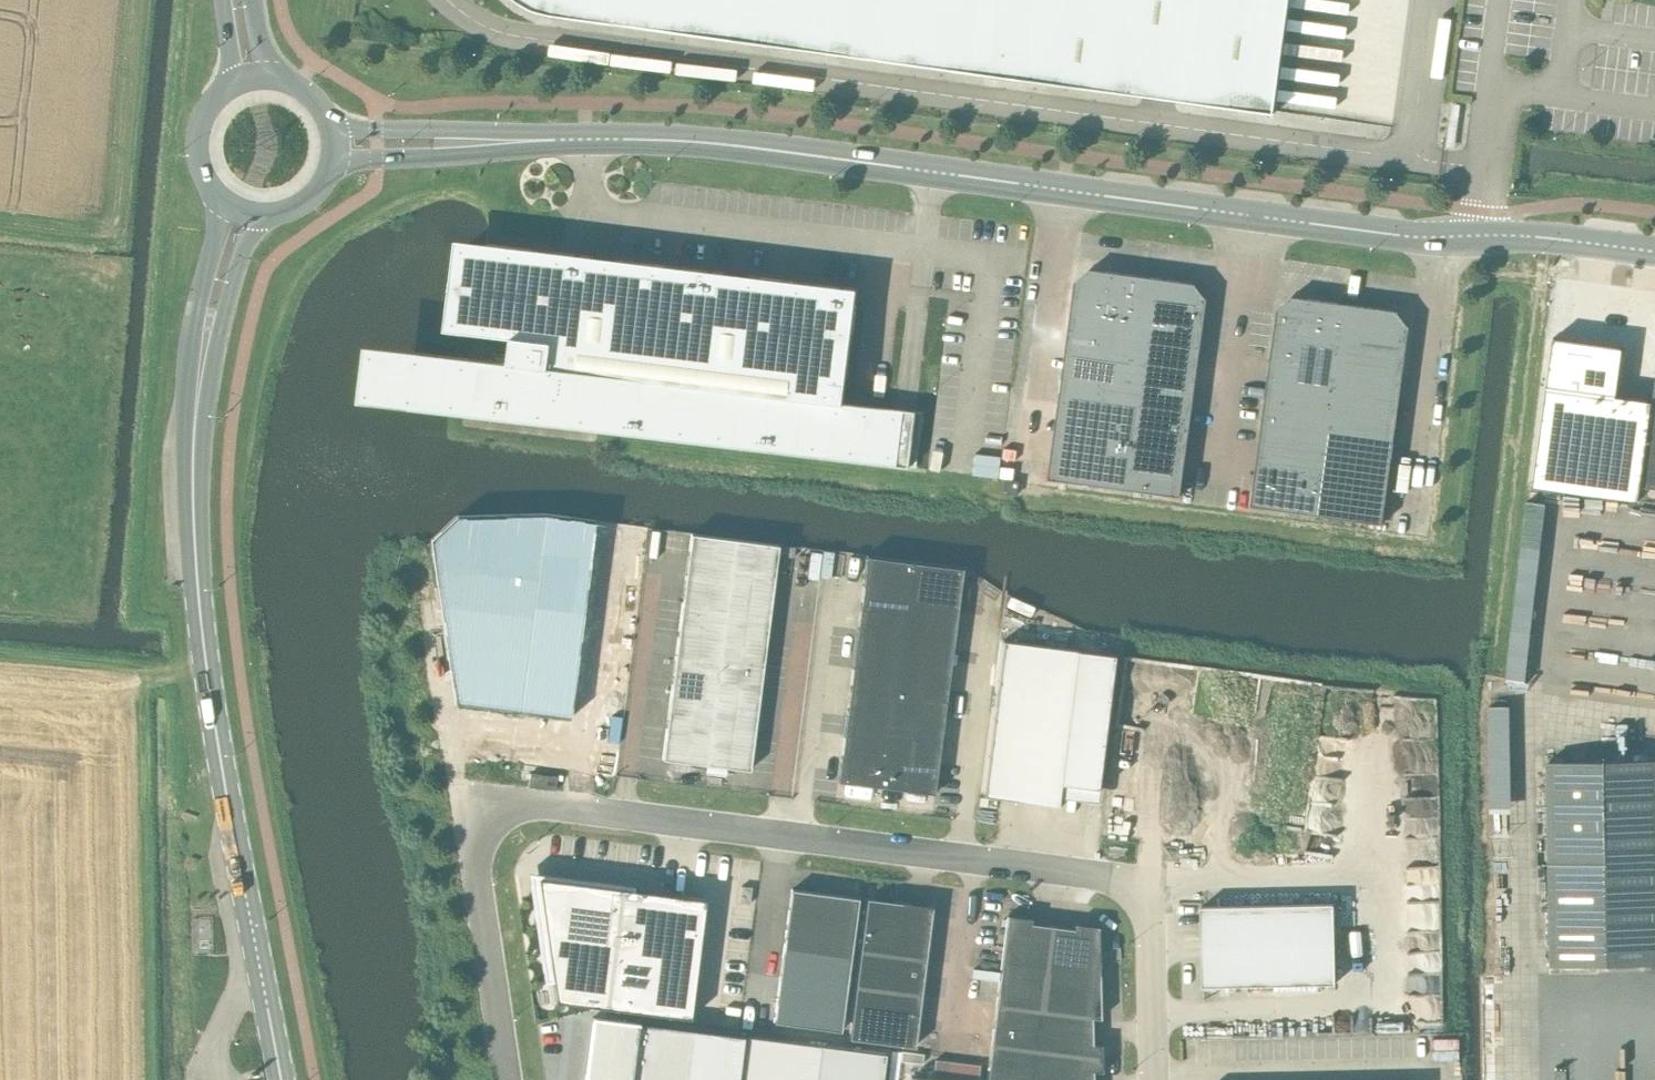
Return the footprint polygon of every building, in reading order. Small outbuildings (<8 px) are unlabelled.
[(518,2),(519,0),(530,6),(529,9),(536,12),(537,9),(549,13),(549,15),(556,16),(557,14),(565,15),(565,17),(773,46),(773,43),(830,51),(830,54),(985,75),(985,72),(1042,80),(1042,82),(1143,96),(1144,94),(1160,96),(1201,102),(1200,104),(1249,111),(1249,109),(1275,112),(1275,110),(1274,110),(1276,95),(1279,72),(1282,47),(1285,25),(1288,5),(1288,0),(515,0),(518,2)] [(368,343),(361,398),(601,428),(916,466),(923,412),(843,402),(857,288),(737,273),(606,257),(486,242),(457,239),(446,328),(475,332),(512,336),(509,360),(470,355),(368,343)] [(1074,287),(1066,350),(1060,393),(1126,403),(1132,360),(1143,276),(1097,270),(1074,287)] [(1143,276),(1132,360),(1126,403),(1192,411),(1206,304),(1189,282),(1143,276)] [(1276,314),(1268,379),(1334,387),(1339,346),(1345,303),(1299,297),(1276,314)] [(1339,346),(1334,387),(1328,430),(1394,439),(1408,332),(1391,309),(1345,303),(1339,346)] [(1533,485),(1639,500),(1641,485),(1654,487),(1654,382),(1653,401),(1616,396),(1622,347),(1553,338),(1533,485)] [(1268,379),(1262,421),(1328,430),(1334,387),(1268,379)] [(1060,393),(1054,436),(1120,445),(1126,403),(1060,393)] [(1120,445),(1114,487),(1181,496),(1192,411),(1126,403),(1120,445)] [(1262,421),(1256,463),(1322,472),(1328,430),(1262,421)] [(1322,472),(1317,514),(1383,523),(1394,439),(1328,430),(1322,472)] [(1054,436),(1049,478),(1114,487),(1120,445),(1054,436)] [(1251,505),(1317,514),(1322,472),(1256,463),(1251,505)] [(1004,492),(1017,494),(1019,481),(1006,479),(1004,492)] [(457,516),(431,540),(432,541),(455,703),(570,718),(594,532),(596,520),(544,514),(457,516)] [(690,544),(663,758),(749,769),(777,555),(778,545),(692,534),(690,544)] [(866,568),(839,782),(934,794),(961,582),(962,569),(868,557),(866,568)] [(1004,642),(985,795),(1062,805),(1063,797),(1065,784),(1101,788),(1118,656),(1081,651),(1004,642)] [(1546,761),(1550,966),(1654,964),(1654,759),(1546,761)] [(705,899),(529,875),(544,984),(555,983),(556,1000),(690,1018),(705,899)] [(750,903),(752,886),(742,885),(740,902),(750,903)] [(792,889),(774,1022),(841,1031),(859,898),(792,889)] [(868,899),(861,951),(926,959),(932,907),(868,899)] [(1203,987),(1336,987),(1336,907),(1203,908),(1203,987)] [(1007,915),(996,1007),(1042,1012),(1052,925),(1031,923),(1032,918),(1007,915)] [(1101,1019),(1099,927),(1075,924),(1074,928),(1052,925),(1042,1012),(1093,1017),(1101,1019)] [(861,951),(857,986),(921,994),(926,959),(861,951)] [(857,986),(850,1039),(915,1047),(921,994),(857,986)] [(1093,1017),(1042,1012),(996,1007),(991,1044),(1102,1059),(1102,1045),(1092,1043),(1093,1017)] [(586,1079),(735,1079),(741,1038),(735,1037),(639,1025),(639,1023),(594,1017),(586,1079)] [(738,1079),(882,1079),(886,1053),(744,1036),(738,1079)] [(1102,1059),(991,1044),(987,1079),(1094,1079),(1093,1070),(1102,1071),(1102,1059)] [(893,1051),(892,1061),(914,1064),(915,1054),(893,1051)] [(932,1079),(933,1079),(977,1079),(979,1065),(935,1059),(932,1079)]
